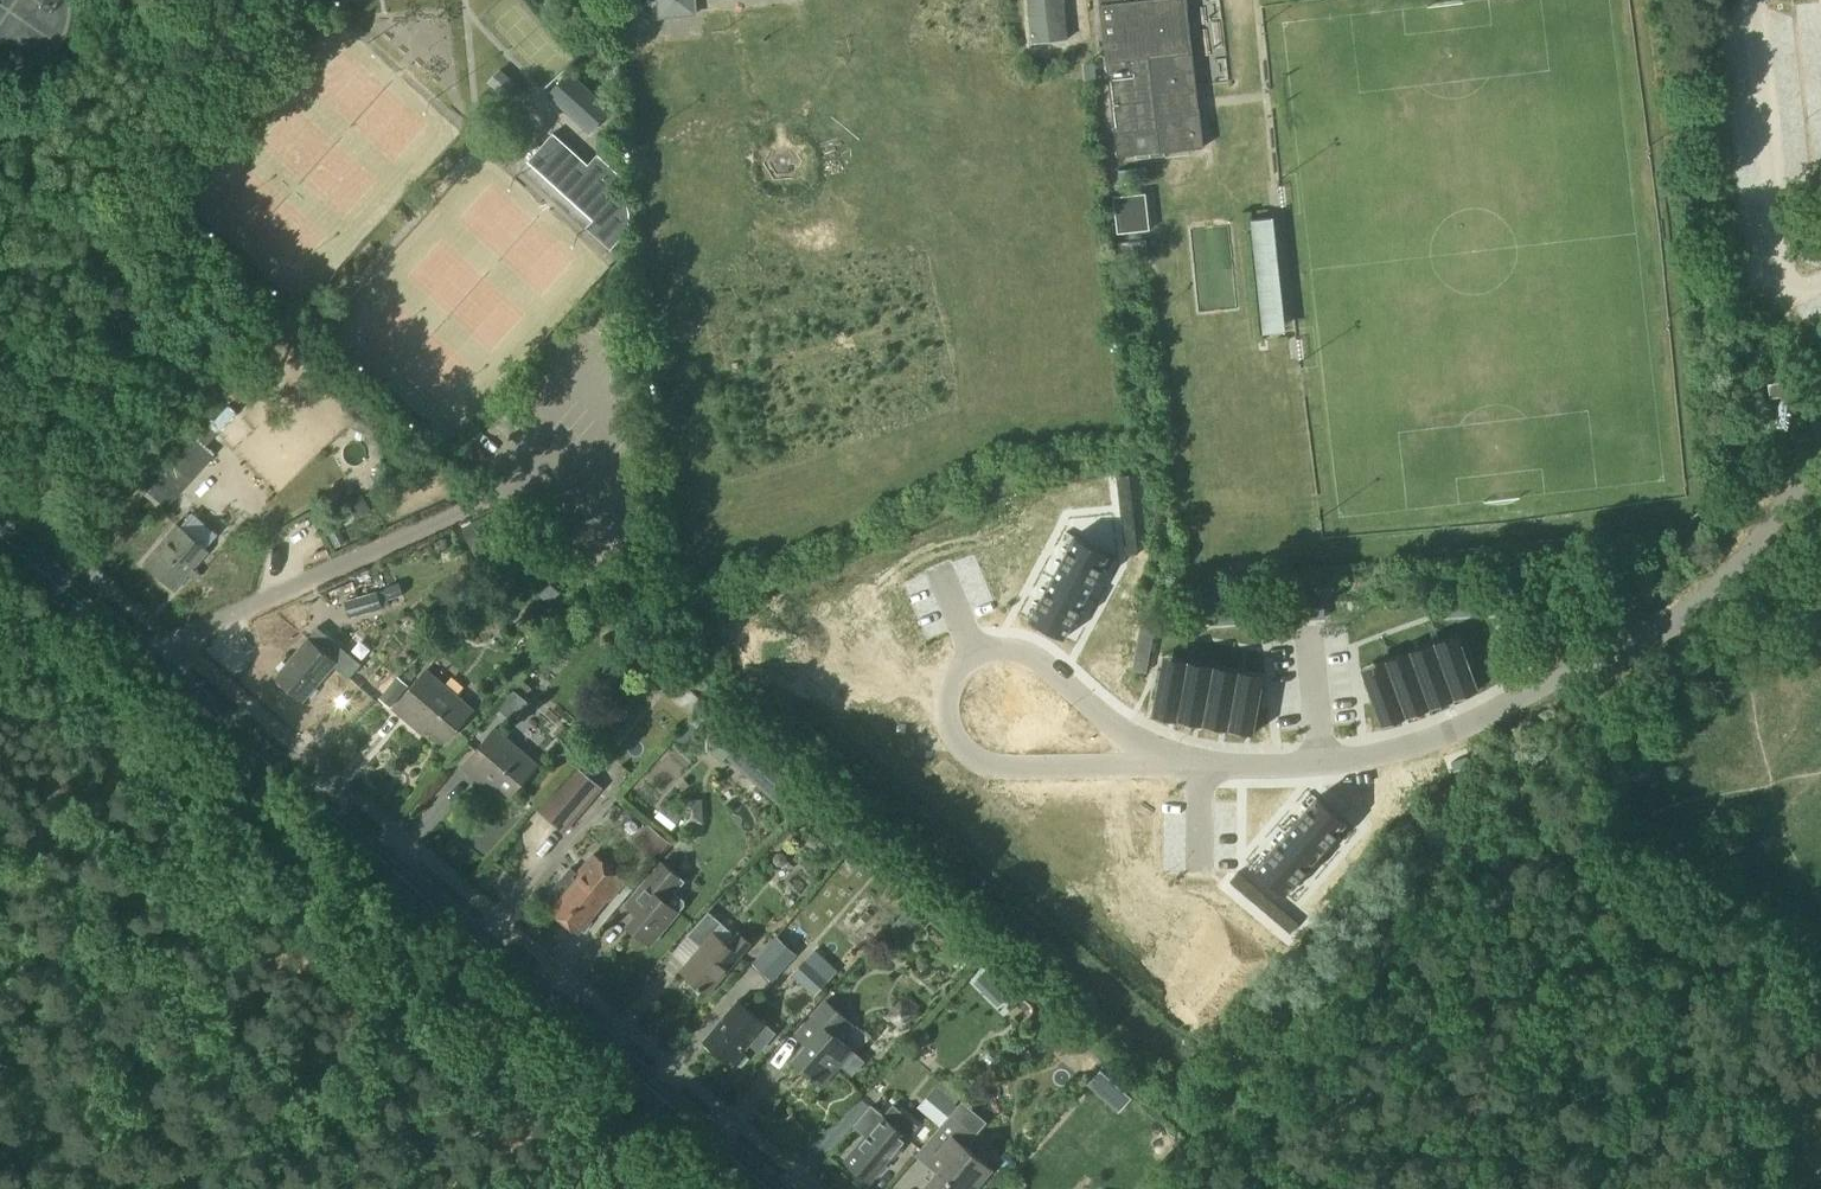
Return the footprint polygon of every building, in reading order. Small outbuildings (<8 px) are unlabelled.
[(658,18),(694,15),(693,0),(656,0),(658,18)] [(1032,44),(1067,41),(1063,0),(1028,0),(1032,44)] [(1116,158),(1203,149),(1199,110),(1187,112),(1186,104),(1193,104),(1187,55),(1192,54),(1186,0),(1098,0),(1116,158)] [(1095,77),(1093,64),(1082,65),(1083,78),(1095,77)] [(521,91),(499,70),(489,81),(487,83),(510,104),(521,91)] [(591,131),(610,110),(568,72),(549,93),(591,131)] [(525,162),(591,220),(584,228),(609,250),(620,237),(623,233),(626,227),(628,222),(628,214),(627,208),(625,202),(620,195),(615,190),(624,180),(595,155),(586,165),(550,133),(525,162)] [(1111,198),(1115,234),(1150,230),(1146,194),(1111,198)] [(1274,216),(1252,219),(1264,336),(1286,333),(1274,216)] [(1780,382),(1768,383),(1770,397),(1793,394),(1791,380),(1786,381),(1780,382)] [(149,494),(164,508),(213,455),(195,438),(149,494)] [(1117,486),(1130,485),(1129,475),(1116,476),(1117,486)] [(1131,494),(1130,485),(1117,486),(1118,496),(1131,494)] [(1132,504),(1131,494),(1118,496),(1119,506),(1132,504)] [(361,495),(346,504),(355,519),(370,510),(361,495)] [(1133,514),(1132,504),(1119,506),(1120,516),(1133,514)] [(492,513),(462,528),(464,530),(464,531),(476,555),(485,550),(481,543),(502,533),(494,516),(493,516),(492,513)] [(1121,526),(1134,524),(1133,514),(1120,516),(1121,526)] [(1122,535),(1135,534),(1134,524),(1121,526),(1122,535)] [(1063,548),(1107,571),(1119,548),(1075,525),(1063,548)] [(142,565),(171,589),(184,575),(196,586),(216,563),(203,552),(204,551),(175,526),(142,565)] [(1123,545),(1136,544),(1135,534),(1122,535),(1123,545)] [(1136,544),(1123,545),(1124,555),(1138,554),(1136,544)] [(1063,548),(1051,571),(1095,594),(1107,571),(1063,548)] [(1039,594),(1083,617),(1095,594),(1051,571),(1039,594)] [(384,589),(388,600),(402,596),(398,585),(384,589)] [(343,603),(348,619),(380,610),(376,594),(343,603)] [(1071,640),(1083,617),(1039,594),(1027,617),(1071,640)] [(1309,608),(1310,618),(1324,617),(1323,607),(1309,608)] [(1484,618),(1498,617),(1497,607),(1483,608),(1484,618)] [(1295,619),(1310,618),(1309,608),(1295,609),(1295,619)] [(1469,619),(1484,618),(1483,608),(1469,609),(1469,619)] [(1280,610),(1281,620),(1295,619),(1295,609),(1280,610)] [(1441,620),(1455,619),(1455,609),(1440,610),(1441,620)] [(1455,619),(1469,619),(1469,609),(1455,609),(1455,619)] [(1253,621),(1267,620),(1266,610),(1252,611),(1253,621)] [(1267,620),(1281,620),(1280,610),(1266,610),(1267,620)] [(1238,622),(1253,621),(1252,611),(1238,612),(1238,622)] [(1224,623),(1238,622),(1238,612),(1223,613),(1224,623)] [(1210,623),(1224,623),(1223,613),(1209,613),(1210,623)] [(1509,631),(1508,616),(1498,617),(1499,631),(1509,631)] [(275,676),(303,700),(331,667),(347,680),(359,666),(317,630),(309,640),(307,638),(275,676)] [(1510,645),(1509,631),(1499,631),(1500,645),(1510,645)] [(1437,653),(1454,699),(1479,690),(1462,644),(1437,653)] [(1500,660),(1510,659),(1510,645),(1500,645),(1500,660)] [(1430,708),(1454,699),(1437,653),(1413,662),(1430,708)] [(1510,659),(1500,660),(1501,674),(1511,673),(1510,659)] [(1406,717),(1430,708),(1413,662),(1389,671),(1406,717)] [(1151,715),(1177,720),(1185,672),(1160,667),(1151,715)] [(391,711),(415,731),(422,723),(445,743),(472,712),(425,671),(391,711)] [(1381,726),(1406,717),(1389,671),(1364,680),(1381,726)] [(1177,720),(1202,725),(1210,679),(1211,676),(1206,675),(1185,672),(1177,720)] [(1202,725),(1228,729),(1233,699),(1236,681),(1211,676),(1210,679),(1202,725)] [(378,699),(390,708),(408,688),(396,678),(378,699)] [(513,694),(528,712),(548,696),(532,678),(513,694)] [(1236,681),(1233,699),(1228,729),(1253,734),(1256,720),(1262,685),(1236,681)] [(731,731),(711,752),(723,762),(727,757),(742,741),(744,738),(733,728),(731,731)] [(461,770),(481,787),(487,779),(509,797),(536,765),(494,730),(461,770)] [(626,781),(640,761),(628,753),(614,772),(626,781)] [(589,759),(580,773),(572,768),(551,799),(580,818),(609,771),(589,759)] [(772,769),(758,785),(784,810),(799,794),(802,791),(791,781),(775,766),(772,769)] [(1331,840),(1346,822),(1316,796),(1301,814),(1331,840)] [(1285,833),(1315,858),(1331,840),(1301,814),(1285,833)] [(662,815),(648,834),(663,845),(676,826),(662,815)] [(1300,876),(1315,858),(1285,833),(1270,851),(1300,876)] [(1285,894),(1300,876),(1270,851),(1255,869),(1285,894)] [(569,867),(544,897),(554,905),(550,910),(578,933),(605,899),(607,901),(624,881),(593,855),(577,874),(569,867)] [(625,905),(636,914),(626,926),(649,945),(677,912),(682,905),(682,901),(673,893),(683,881),(661,863),(625,905)] [(1237,889),(1245,878),(1238,872),(1229,882),(1237,889)] [(1253,885),(1245,878),(1237,889),(1244,895),(1253,885)] [(1261,891),(1253,885),(1244,895),(1252,901),(1261,891)] [(1268,898),(1261,891),(1252,901),(1260,908),(1268,898)] [(1276,904),(1268,898),(1260,908),(1267,914),(1276,904)] [(927,911),(917,902),(901,920),(911,929),(927,911)] [(1267,914),(1275,921),(1283,911),(1276,904),(1267,914)] [(871,916),(866,911),(860,918),(865,922),(871,916)] [(1275,921),(1282,927),(1291,917),(1283,911),(1275,921)] [(680,970),(708,994),(750,944),(739,934),(729,946),(713,932),(721,922),(709,912),(689,936),(701,946),(680,970)] [(1291,917),(1282,927),(1290,934),(1298,923),(1291,917)] [(795,955),(776,937),(752,963),(771,981),(795,955)] [(793,974),(815,996),(828,983),(806,961),(793,974)] [(986,993),(1000,979),(987,967),(973,981),(986,993)] [(703,1040),(730,1064),(732,1063),(736,1066),(746,1055),(742,1051),(765,1025),(737,1001),(703,1040)] [(791,1060),(820,1086),(838,1066),(850,1076),(862,1061),(833,1035),(846,1020),(832,1008),(825,1001),(795,1035),(805,1045),(791,1060)] [(922,1103),(944,1121),(957,1107),(934,1088),(922,1103)] [(931,1188),(973,1188),(991,1168),(965,1146),(974,1136),(986,1122),(963,1102),(934,1136),(945,1145),(938,1154),(947,1162),(927,1185),(931,1188)] [(844,1160),(869,1181),(891,1155),(889,1153),(898,1143),(907,1149),(916,1139),(897,1122),(898,1121),(887,1110),(881,1116),(872,1108),(856,1127),(865,1135),(844,1160)]
